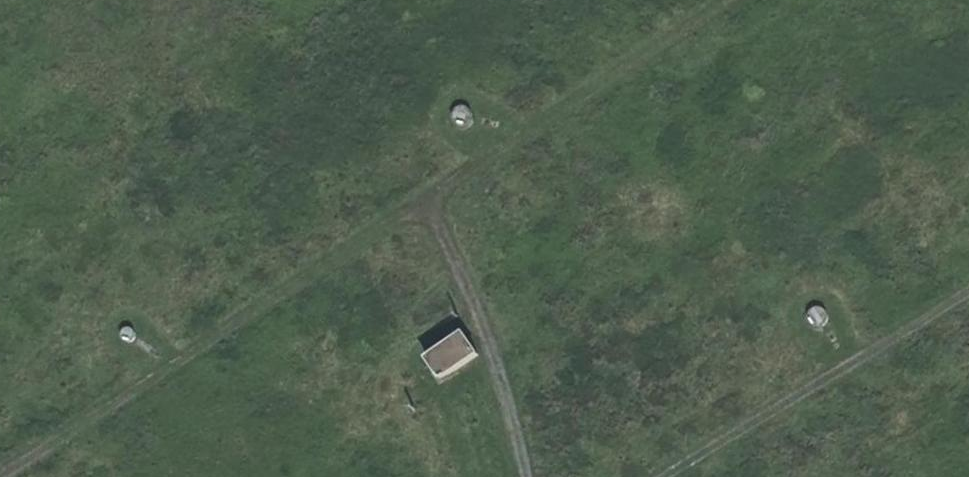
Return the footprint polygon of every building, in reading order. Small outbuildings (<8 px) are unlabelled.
[(466,335),(427,361),(442,383),(480,357),(466,335)]
